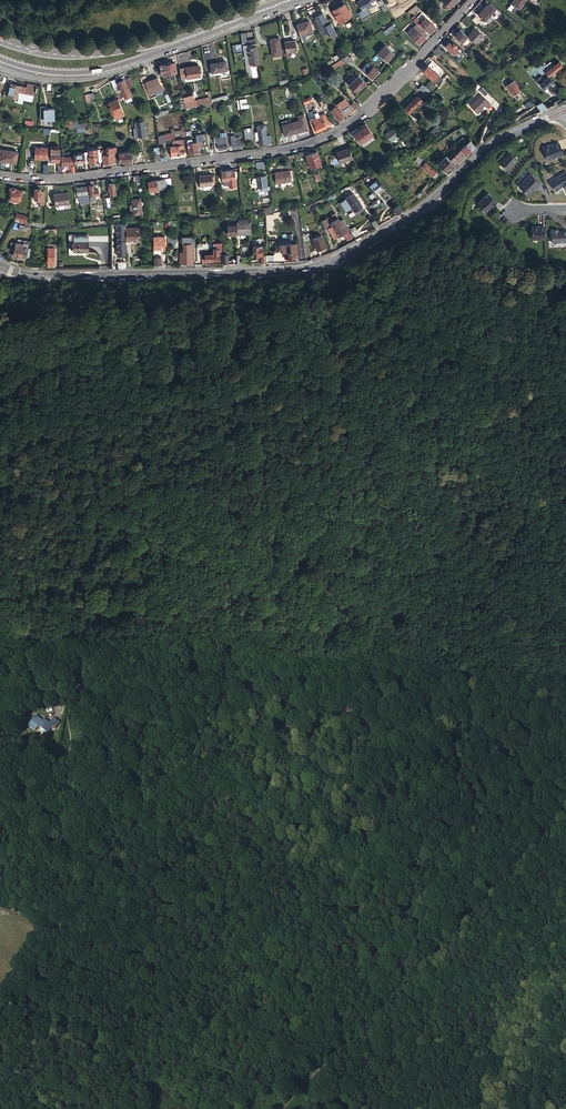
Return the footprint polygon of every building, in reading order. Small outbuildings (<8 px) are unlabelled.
[(369,2),(373,0),(362,0),(358,2),(362,10),(366,8),(369,6),(368,2),(369,2)] [(377,2),(383,12),(386,10),(381,0),(380,0),(377,2)] [(514,5),(518,9),(525,0),(512,0),(510,2),(514,5)] [(506,8),(509,11),(514,5),(510,2),(506,8)] [(489,3),(483,10),(490,17),(497,10),(489,3)] [(338,23),(351,17),(345,5),(332,11),(338,23)] [(316,12),(313,6),(307,9),(310,16),(316,12)] [(490,17),(483,10),(478,16),(485,22),(490,17)] [(317,22),(325,17),(323,13),(314,17),(317,22)] [(333,26),(331,22),(329,23),(325,17),(317,22),(322,33),(333,27),(333,26)] [(421,22),(419,24),(427,32),(433,25),(425,18),(421,22)] [(308,20),(296,25),(300,36),(305,34),(313,31),(308,20)] [(335,30),(333,27),(322,33),(324,36),(329,33),(335,30)] [(467,36),(474,43),(483,34),(475,27),(467,36)] [(557,32),(554,28),(547,32),(550,36),(557,32)] [(332,38),(337,36),(335,30),(329,33),(332,38)] [(411,32),(408,35),(419,44),(422,41),(425,37),(420,32),(418,30),(414,34),(411,32)] [(467,36),(460,30),(454,36),(461,43),(467,36)] [(244,33),(240,34),(241,44),(243,51),(244,58),(245,58),(246,66),(255,65),(259,65),(256,45),(246,47),(245,44),(244,33)] [(281,55),(279,37),(269,38),(272,56),(281,55)] [(294,41),(284,42),(285,53),(296,52),(294,41)] [(458,50),(449,42),(445,47),(454,55),(458,50)] [(233,53),(243,51),(241,44),(231,45),(233,53)] [(385,45),(377,53),(386,62),(394,54),(385,45)] [(340,58),(349,65),(353,61),(345,55),(340,58)] [(246,66),(245,58),(244,58),(245,67),(247,80),(257,78),(255,65),(246,66)] [(343,63),(340,59),(330,66),(332,68),(333,69),(343,63)] [(226,71),(225,61),(209,64),(211,74),(226,71)] [(544,71),(547,76),(561,65),(557,61),(552,65),(544,71)] [(163,64),(165,74),(169,74),(174,73),(176,73),(174,62),(163,64)] [(539,65),(544,71),(552,65),(549,62),(545,66),(542,62),(539,65)] [(539,65),(538,64),(535,67),(540,74),(544,71),(539,65)] [(200,77),(197,66),(185,68),(187,79),(200,77)] [(422,71),(431,80),(434,83),(439,78),(427,66),(422,71)] [(373,67),(366,75),(371,78),(374,81),(381,74),(377,71),(373,67)] [(148,75),(145,69),(138,73),(140,78),(148,75)] [(318,74),(312,77),(316,82),(322,78),(318,74)] [(349,85),(356,92),(365,83),(357,76),(349,85)] [(559,91),(548,76),(543,80),(539,84),(543,89),(546,86),(553,94),(554,93),(555,95),(559,91)] [(162,88),(157,77),(145,82),(150,93),(162,88)] [(130,96),(123,80),(117,82),(124,98),(130,96)] [(514,80),(507,85),(513,95),(521,90),(514,80)] [(30,84),(27,83),(26,87),(15,85),(13,97),(19,99),(19,98),(31,100),(32,93),(30,93),(32,84),(30,84)] [(365,83),(356,92),(359,94),(368,85),(365,83)] [(422,86),(419,89),(427,95),(430,92),(424,88),(422,86)] [(484,95),(487,92),(481,86),(477,89),(484,95)] [(211,98),(212,102),(228,98),(227,94),(211,98)] [(489,104),(480,94),(469,104),(476,111),(484,105),(486,107),(489,104)] [(199,105),(212,102),(211,98),(211,96),(208,96),(198,99),(199,105)] [(421,101),(416,96),(404,109),(409,113),(421,101)] [(236,100),(237,107),(249,106),(248,98),(236,100)] [(123,110),(117,99),(108,103),(113,115),(123,110)] [(334,105),(340,112),(341,111),(349,105),(343,99),(334,105)] [(529,107),(534,103),(531,99),(523,106),(526,108),(529,107)] [(185,103),(186,109),(196,107),(194,101),(185,103)] [(535,104),(541,111),(547,108),(541,102),(535,104)] [(223,104),(224,112),(233,111),(232,103),(223,104)] [(344,116),(353,110),(349,105),(341,111),(344,116)] [(53,108),(43,109),(43,113),(44,117),(44,120),(54,120),(53,108)] [(341,119),(343,117),(342,116),(339,113),(335,108),(330,111),(335,116),(338,121),(341,119)] [(510,115),(514,119),(523,113),(519,108),(510,115)] [(123,110),(113,115),(115,120),(125,116),(123,110)] [(306,113),(309,120),(312,118),(317,116),(314,110),(306,113)] [(298,115),(299,121),(302,131),(307,130),(303,114),(298,115)] [(65,117),(66,123),(66,129),(85,128),(89,126),(88,122),(78,123),(78,120),(71,121),(71,116),(65,117)] [(309,121),(313,132),(326,127),(324,123),(322,116),(313,120),(309,121)] [(302,131),(299,121),(282,125),(284,135),(302,131)] [(142,132),(145,132),(144,123),(137,124),(139,139),(143,139),(142,132)] [(259,144),(271,143),(270,135),(266,136),(264,124),(256,125),(257,131),(254,131),(255,140),(258,139),(259,144)] [(372,134),(365,124),(351,133),(358,144),(372,134)] [(440,130),(436,127),(428,135),(431,138),(440,130)] [(399,135),(394,128),(386,135),(391,142),(399,135)] [(170,134),(163,135),(165,142),(169,141),(174,138),(172,129),(170,130),(170,134)] [(200,142),(199,135),(196,135),(197,141),(193,142),(187,143),(189,153),(201,151),(200,142)] [(235,137),(234,135),(230,135),(232,148),(240,147),(239,136),(235,137)] [(217,137),(218,145),(218,150),(227,148),(226,136),(221,137),(217,137)] [(175,155),(181,154),(184,154),(182,139),(173,141),(174,146),(170,147),(171,155),(173,155),(175,155)] [(474,147),(468,141),(464,145),(470,151),(474,147)] [(547,161),(563,155),(558,143),(549,146),(549,145),(542,148),(547,161)] [(107,150),(101,151),(101,155),(102,155),(103,164),(114,162),(114,158),(116,158),(115,147),(107,148),(107,150)] [(35,148),(34,158),(47,159),(48,152),(48,149),(35,148)] [(88,149),(89,163),(98,161),(97,148),(88,149)] [(352,160),(348,148),(336,153),(340,164),(352,160)] [(18,152),(1,150),(0,158),(0,161),(17,163),(18,152)] [(459,150),(455,153),(450,158),(454,162),(462,154),(459,150)] [(118,153),(120,162),(124,162),(124,166),(132,164),(131,151),(127,151),(127,152),(118,153)] [(321,165),(316,152),(306,156),(310,169),(321,165)] [(60,153),(51,153),(51,161),(59,162),(60,156),(60,153)] [(74,154),(75,164),(85,163),(84,153),(74,154)] [(499,163),(507,170),(516,160),(508,153),(499,163)] [(61,158),(61,165),(74,164),(73,156),(64,157),(65,158),(61,158)] [(438,175),(417,156),(413,160),(433,179),(438,175)] [(448,167),(452,164),(444,156),(437,163),(444,171),(448,167)] [(234,181),(233,170),(220,171),(222,184),(227,184),(228,187),(235,186),(234,181)] [(290,181),(289,170),(274,172),(275,183),(290,181)] [(554,190),(562,185),(563,187),(565,186),(565,172),(565,171),(549,181),(554,190)] [(211,184),(210,174),(198,175),(199,186),(211,184)] [(518,186),(527,195),(531,191),(531,188),(534,188),(535,189),(540,184),(529,174),(518,186)] [(141,175),(133,175),(134,185),(142,184),(141,175)] [(267,189),(267,185),(265,177),(256,178),(258,190),(267,189)] [(382,186),(374,178),(365,187),(373,194),(382,186)] [(156,180),(157,189),(165,188),(164,179),(156,180)] [(148,190),(157,189),(156,180),(147,181),(148,190)] [(90,194),(94,194),(99,193),(98,189),(95,189),(94,185),(89,186),(90,194)] [(87,193),(86,186),(76,187),(77,195),(78,197),(79,197),(80,204),(89,203),(88,193),(87,193)] [(8,200),(21,201),(22,190),(16,190),(16,188),(9,187),(8,200)] [(40,201),(42,201),(43,194),(40,194),(41,189),(35,189),(34,199),(37,199),(37,203),(38,203),(38,205),(40,205),(40,201)] [(53,194),(54,206),(69,204),(67,192),(53,194)] [(361,206),(351,193),(344,198),(353,211),(361,206)] [(477,203),(485,211),(491,205),(492,206),(495,202),(487,194),(477,203)] [(142,214),(140,198),(131,199),(134,215),(142,214)] [(397,214),(401,210),(397,205),(393,209),(397,214)] [(25,223),(26,220),(27,215),(17,213),(15,221),(25,223)] [(334,238),(349,229),(343,219),(340,221),(335,213),(329,216),(332,221),(330,222),(331,225),(327,227),(334,238)] [(238,222),(236,222),(236,225),(236,234),(250,233),(250,221),(248,221),(248,218),(238,218),(238,222)] [(117,255),(126,255),(126,240),(126,232),(126,227),(125,222),(121,223),(116,224),(117,255)] [(236,234),(236,225),(227,225),(227,234),(236,234)] [(532,226),(532,239),(544,240),(545,226),(532,226)] [(139,227),(126,227),(126,232),(126,240),(130,240),(139,240),(139,227)] [(560,231),(557,231),(557,229),(550,229),(551,242),(565,242),(565,231),(560,231)] [(164,248),(164,236),(153,236),(153,253),(160,253),(160,248),(164,248)] [(325,247),(321,236),(312,239),(316,250),(325,247)] [(87,250),(87,240),(73,240),(73,250),(87,250)] [(22,246),(23,244),(15,242),(13,255),(26,257),(28,247),(22,246)] [(183,243),(183,252),(183,261),(190,260),(189,246),(194,246),(194,242),(183,243)] [(295,242),(282,244),(283,251),(284,258),(297,256),(295,242)] [(260,254),(262,255),(262,245),(253,245),(252,256),(259,256),(259,254),(260,254)] [(179,261),(184,261),(194,261),(194,246),(189,246),(190,260),(183,261),(183,252),(179,252),(179,261)] [(212,259),(220,259),(219,250),(218,250),(218,247),(212,248),(213,251),(210,251),(210,254),(204,254),(204,259),(212,259)] [(43,718),(36,713),(27,726),(35,732),(39,727),(47,733),(58,719),(53,715),(48,720),(44,717),(43,718)]
